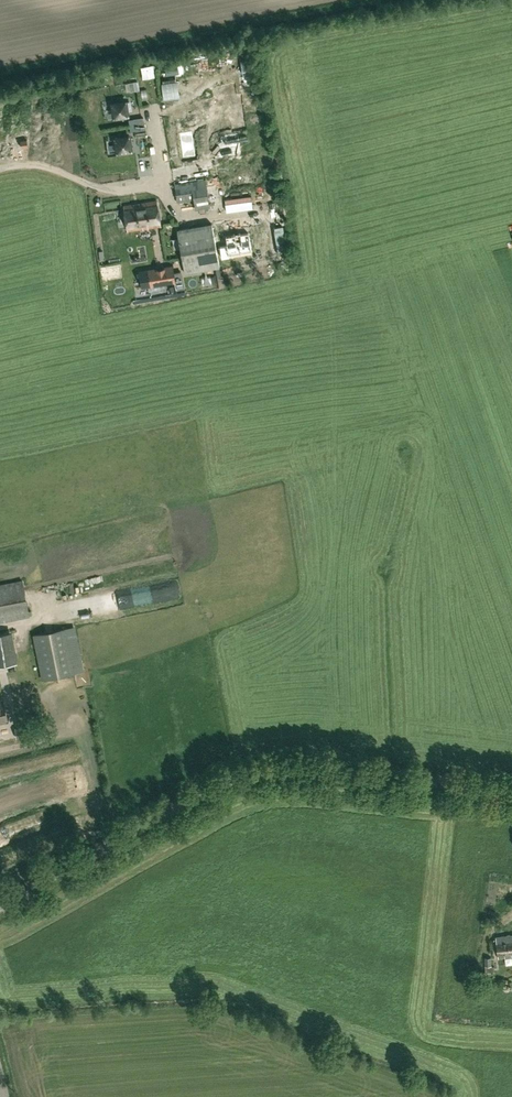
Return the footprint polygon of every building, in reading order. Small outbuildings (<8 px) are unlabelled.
[(248,58),(241,59),(242,71),(250,70),(248,58)] [(252,70),(238,75),(244,92),(258,87),(252,70)] [(112,103),(114,117),(128,115),(126,101),(112,103)] [(118,152),(131,150),(129,136),(115,138),(118,152)] [(195,208),(212,205),(207,178),(174,184),(177,202),(194,198),(195,208)] [(252,198),(223,202),(225,212),(253,208),(252,198)] [(128,230),(160,225),(156,201),(124,206),(128,230)] [(219,267),(211,223),(200,225),(177,229),(185,273),(207,269),(219,267)] [(248,235),(233,237),(235,247),(219,250),(221,262),(237,259),(252,257),(248,235)] [(110,246),(99,249),(102,263),(114,259),(110,246)] [(173,269),(147,273),(151,291),(177,286),(173,269)] [(30,615),(22,580),(0,584),(0,621),(30,615)] [(158,581),(159,599),(181,597),(180,580),(158,581)] [(42,678),(75,672),(66,628),(33,634),(42,678)] [(18,661),(12,630),(0,632),(0,665),(18,661)] [(8,721),(4,699),(0,700),(0,723),(8,721)] [(511,956),(511,934),(495,936),(498,958),(511,956)]
